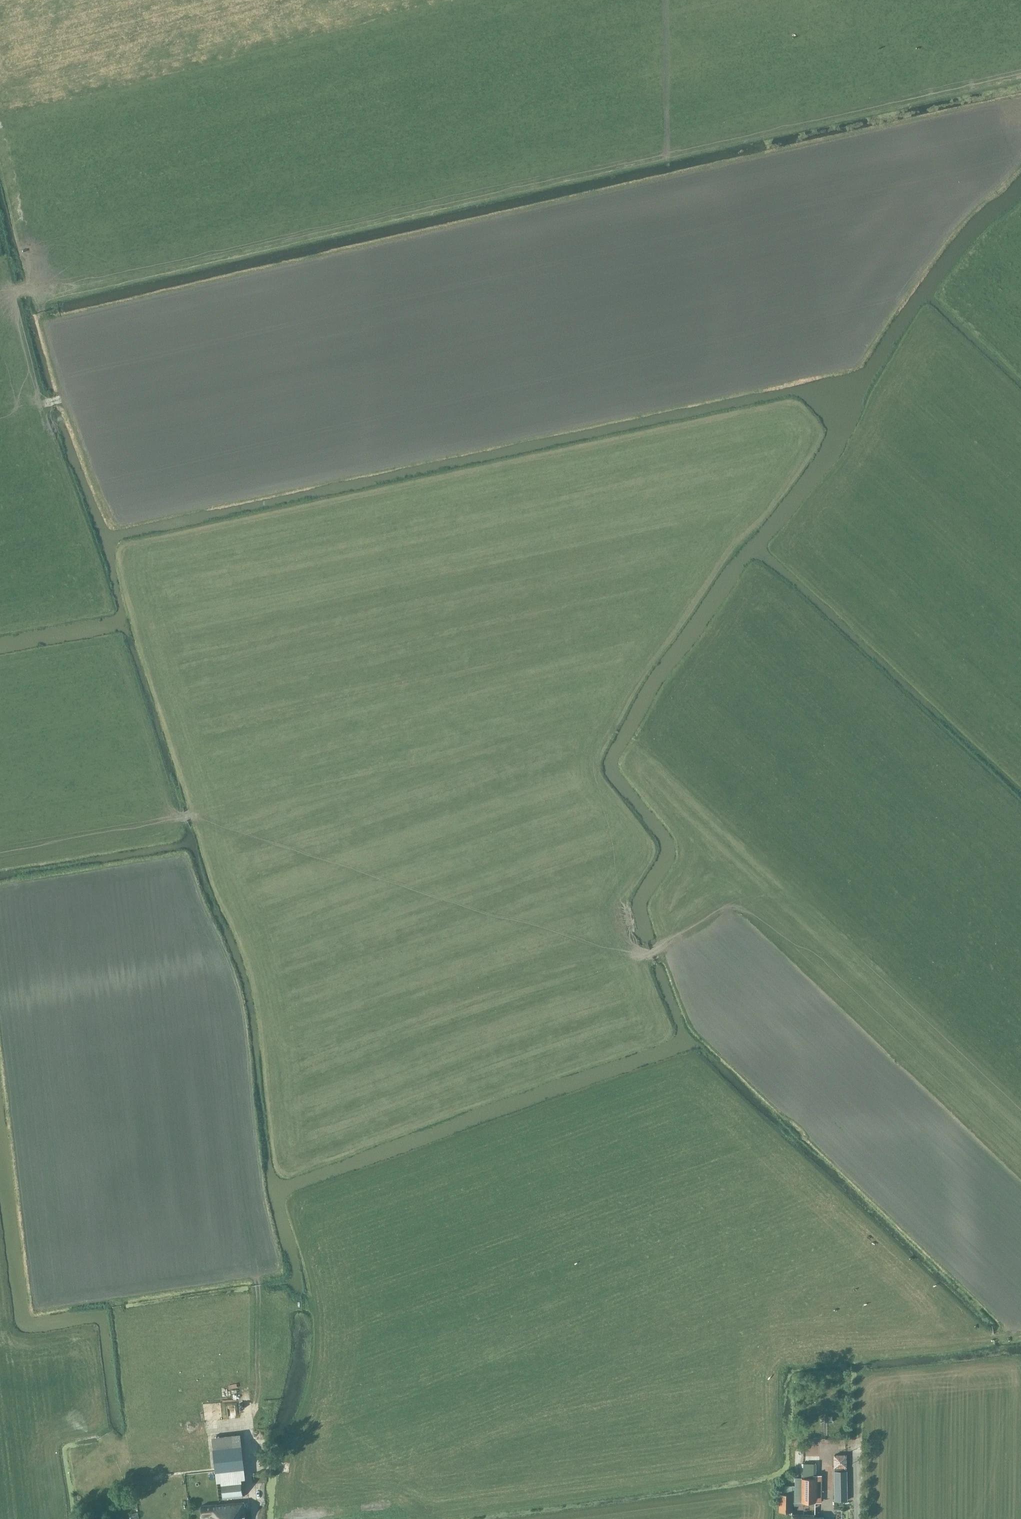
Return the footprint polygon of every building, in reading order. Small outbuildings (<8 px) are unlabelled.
[(853,1450),(853,1438),(845,1438),(845,1450),(853,1450)] [(819,1454),(820,1440),(803,1439),(802,1453),(819,1454)] [(243,1497),(243,1495),(242,1479),(246,1479),(245,1468),(242,1446),(213,1449),(217,1480),(217,1485),(222,1484),(223,1499),(243,1497)] [(846,1455),(834,1455),(834,1468),(847,1468),(846,1455)] [(266,1461),(265,1470),(280,1472),(281,1462),(266,1461)] [(795,1502),(802,1502),(816,1503),(822,1503),(822,1474),(817,1474),(817,1463),(803,1463),(803,1478),(795,1478),(795,1485),(795,1502)] [(835,1501),(848,1501),(847,1471),(834,1471),(835,1501)] [(779,1485),(779,1494),(779,1512),(792,1512),(792,1502),(795,1502),(795,1485),(792,1485),(779,1485)] [(201,1506),(202,1518),(209,1518),(210,1518),(246,1518),(244,1501),(201,1506)]
